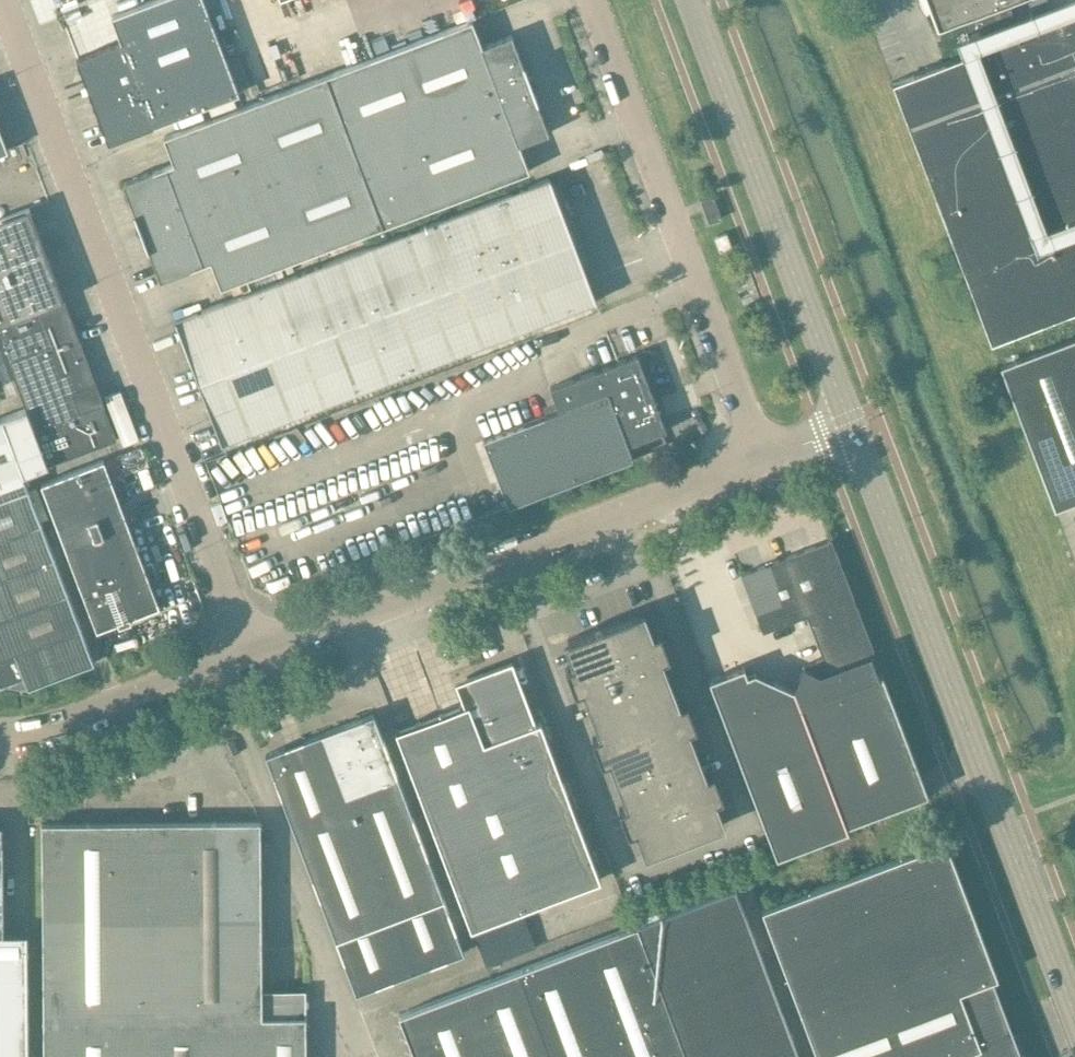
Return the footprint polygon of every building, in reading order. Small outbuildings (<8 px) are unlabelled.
[(62,16),(90,6),(88,0),(56,0),(62,16)] [(203,0),(149,0),(110,15),(120,41),(75,58),(107,142),(238,92),(203,0)] [(1020,33),(1008,1),(1011,0),(926,0),(936,26),(936,27),(937,27),(938,27),(938,28),(939,27),(961,19),(973,50),(892,81),(990,341),(1074,309),(1074,12),(1020,33)] [(956,37),(963,54),(978,49),(977,46),(1074,9),(1074,0),(1053,0),(956,37)] [(529,170),(519,143),(548,132),(511,34),(482,45),(472,18),(162,135),(172,162),(122,181),(159,279),(209,260),(220,286),(529,170)] [(0,129),(0,154),(8,151),(0,129)] [(221,441),(596,300),(550,177),(174,319),(221,441)] [(719,217),(711,196),(699,200),(707,222),(719,217)] [(29,207),(0,218),(0,340),(26,408),(0,417),(0,498),(28,487),(24,475),(109,442),(107,437),(110,431),(114,430),(103,403),(104,402),(29,207)] [(730,246),(725,231),(712,236),(718,251),(730,246)] [(1000,365),(1054,508),(1074,501),(1074,337),(1000,365)] [(666,429),(637,354),(550,387),(558,409),(483,437),(509,505),(633,458),(628,444),(666,429)] [(159,605),(117,494),(103,459),(41,482),(97,628),(119,620),(120,623),(131,619),(130,616),(159,605)] [(28,487),(0,498),(0,684),(10,680),(12,686),(22,687),(27,685),(28,688),(95,662),(28,487)] [(928,794),(881,672),(878,673),(870,653),(874,652),(831,539),(740,574),(762,631),(806,614),(823,658),(816,661),(812,669),(803,665),(792,688),(754,671),(747,674),(744,665),(708,679),(774,852),(928,794)] [(702,776),(685,731),(696,727),(686,702),(675,706),(658,661),(669,657),(660,632),(648,636),(639,612),(567,639),(576,663),(565,668),(574,693),(585,688),(603,734),(591,738),(601,763),(612,759),(629,804),(618,808),(628,833),(639,829),(648,853),(720,826),(711,802),(723,797),(713,772),(702,776)] [(600,878),(540,720),(533,722),(511,663),(474,677),(464,697),(467,703),(396,730),(471,928),(600,878)] [(374,713),(265,754),(336,940),(355,991),(464,950),(444,899),(374,713)] [(305,1016),(262,1016),(260,820),(42,823),(44,1056),(306,1056),(305,1016)] [(23,932),(4,932),(3,823),(0,823),(0,1056),(24,1056),(23,932)] [(987,979),(996,976),(945,839),(761,908),(818,1056),(1027,1056),(1017,1030),(1008,1034),(987,979)] [(735,887),(637,924),(399,1014),(415,1056),(799,1056),(735,887)]
